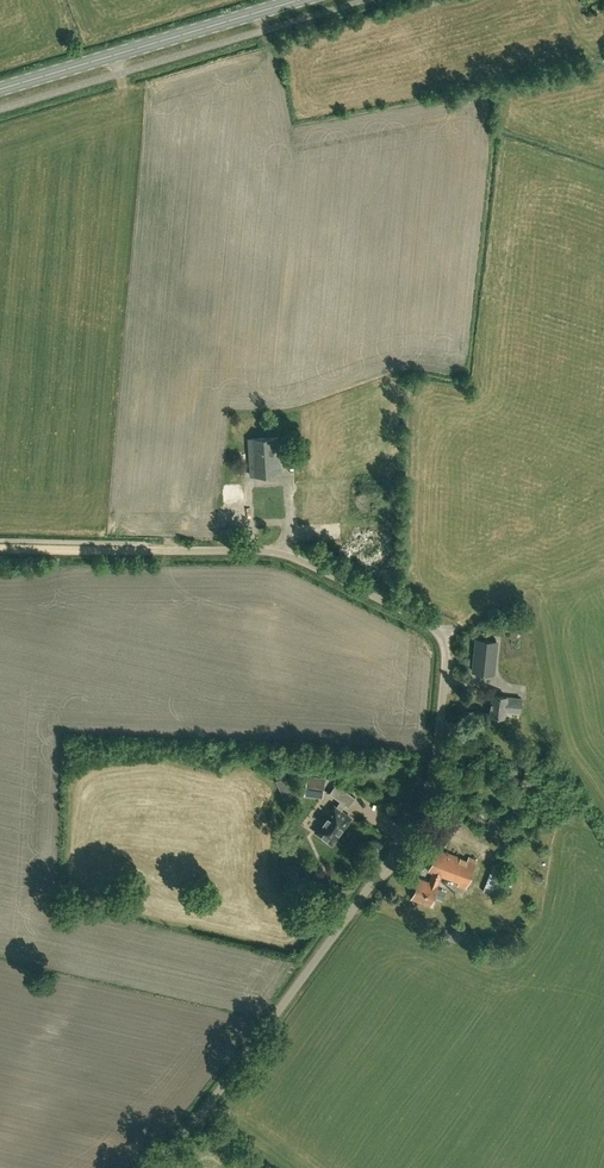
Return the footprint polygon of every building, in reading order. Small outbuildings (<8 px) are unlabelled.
[(251,475),(280,474),(278,437),(249,439),(251,475)] [(493,674),(497,642),(477,639),(473,672),(493,674)] [(520,712),(521,699),(507,697),(507,696),(492,695),(490,715),(505,717),(505,711),(520,712)] [(278,773),(282,781),(290,776),(285,769),(278,773)] [(502,781),(505,782),(515,787),(519,778),(506,772),(502,780),(502,781)] [(304,795),(322,798),(326,778),(308,775),(304,795)] [(349,807),(356,797),(336,783),(329,793),(340,801),(336,807),(334,805),(315,831),(332,844),(351,818),(341,810),(345,805),(349,807)] [(454,815),(458,805),(447,801),(444,811),(454,815)] [(468,860),(437,848),(429,870),(433,872),(441,875),(459,882),(458,886),(465,888),(476,860),(469,857),(468,860)] [(514,874),(507,871),(507,872),(503,883),(510,885),(514,874)] [(437,885),(441,875),(433,872),(430,882),(419,878),(412,898),(430,905),(438,885),(437,885)]
